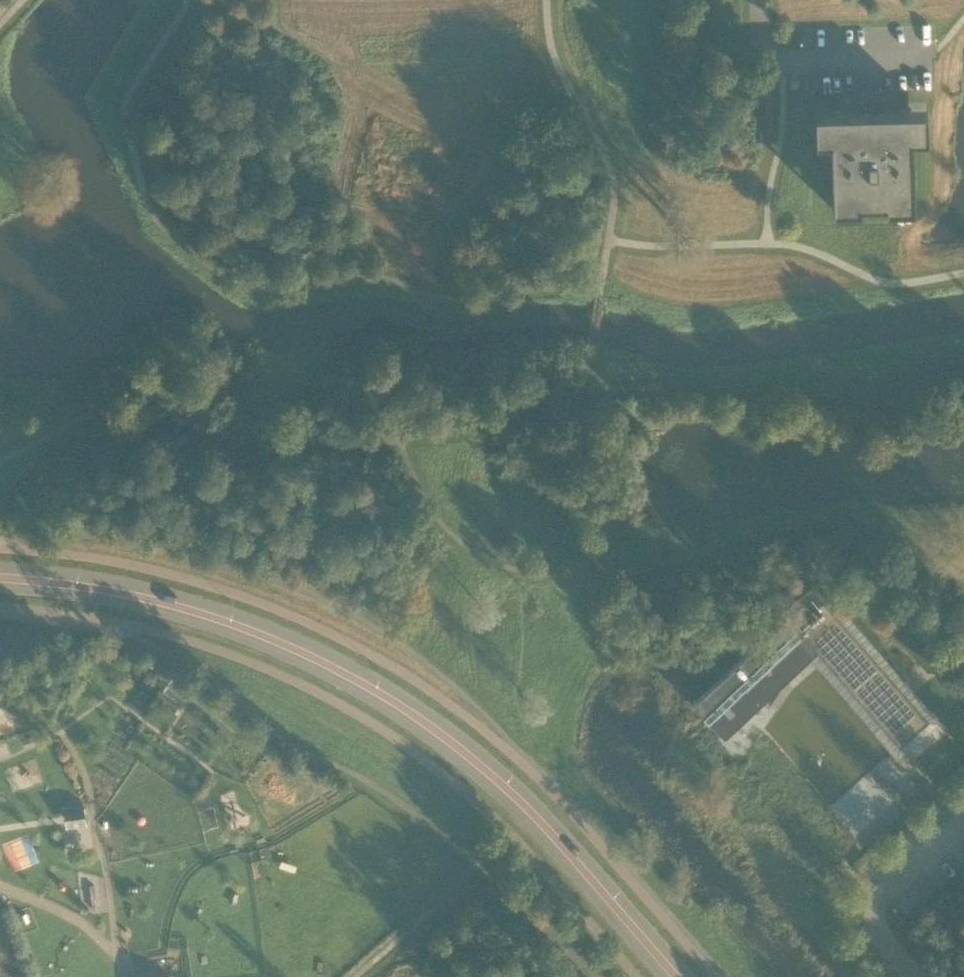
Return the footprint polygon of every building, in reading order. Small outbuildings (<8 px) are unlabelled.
[(912,137),(927,136),(926,108),(814,112),(815,140),(830,139),(832,209),(861,208),(860,202),(885,201),(885,207),(914,206),(912,137)] [(719,675),(693,698),(702,709),(699,712),(704,717),(705,718),(708,715),(723,733),(761,700),(768,704),(784,680),(811,656),(817,651),(899,745),(929,719),(910,697),(899,684),(855,634),(824,598),(811,584),(782,609),(788,615),(720,674),(719,675)] [(60,805),(63,826),(83,823),(80,802),(60,805)]
